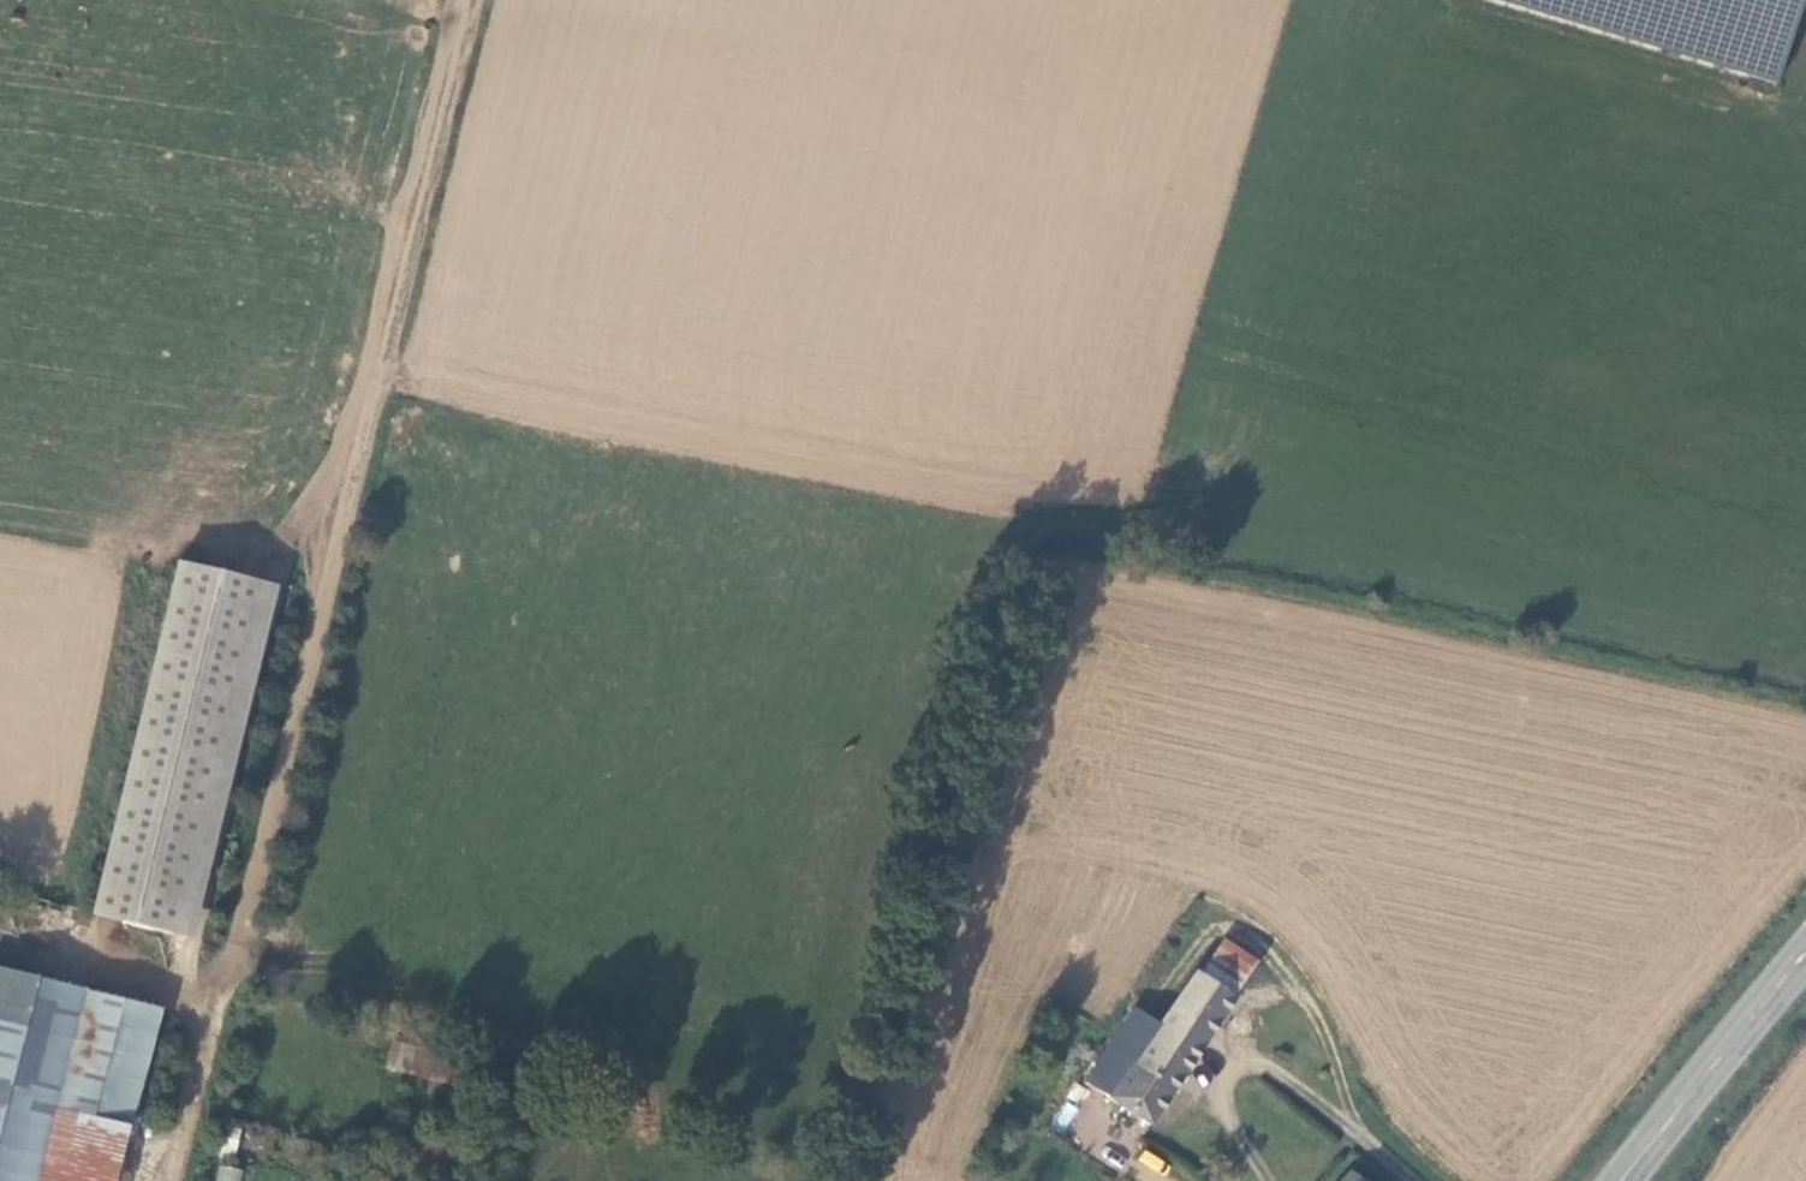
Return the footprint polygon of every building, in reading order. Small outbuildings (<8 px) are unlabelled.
[(1773,79),(1796,0),(1499,0),(1773,79)] [(148,567),(72,919),(154,937),(230,584),(148,567)] [(1125,1013),(1075,1084),(1137,1135),(1248,969),(1212,947),(1186,972),(1151,1029),(1125,1013)] [(0,981),(0,1180),(98,1180),(136,1013),(0,981)] [(389,1042),(386,1071),(447,1078),(451,1048),(389,1042)] [(240,1167),(216,1164),(214,1180),(238,1180),(240,1167)]
